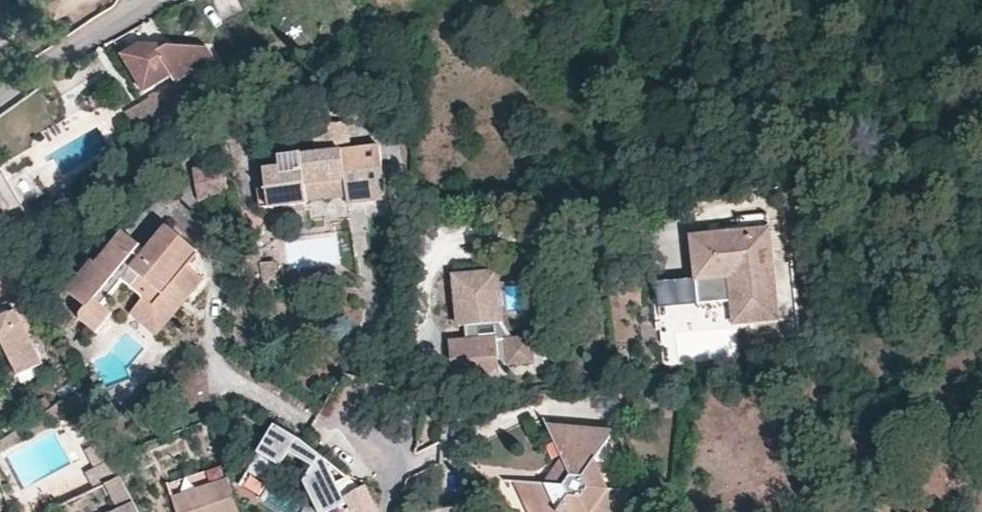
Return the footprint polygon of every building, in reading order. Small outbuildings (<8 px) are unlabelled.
[(136,52),(123,60),(143,93),(174,75),(179,83),(217,60),(209,47),(169,46),(164,49),(161,45),(140,44),(134,48),(136,52)] [(134,48),(121,55),(123,60),(136,52),(134,48)] [(131,113),(143,132),(185,107),(175,89),(131,113)] [(390,202),(385,150),(357,153),(354,125),(320,129),(323,155),(323,156),(322,157),(309,158),(309,156),(287,158),(288,170),(270,172),(271,190),(262,191),(264,208),(273,207),(273,209),(311,205),(311,203),(350,199),(351,206),(357,205),(390,202)] [(229,197),(222,162),(195,168),(200,201),(229,197)] [(8,173),(0,178),(0,234),(17,224),(15,219),(30,211),(8,173)] [(734,274),(735,285),(738,320),(782,316),(774,225),(757,227),(753,228),(750,228),(746,228),(742,229),(739,229),(735,230),(732,230),(729,230),(725,231),(721,231),(694,234),(698,277),(734,274)] [(182,295),(191,302),(200,293),(208,283),(192,269),(204,255),(172,229),(156,248),(161,253),(151,264),(139,254),(122,241),(102,265),(89,281),(85,279),(73,293),(91,309),(82,320),(100,335),(116,317),(107,310),(128,285),(148,302),(141,311),(157,324),(182,295)] [(128,234),(122,241),(139,254),(145,248),(128,234)] [(81,276),(85,279),(89,281),(102,265),(94,259),(81,276)] [(275,281),(273,260),(260,261),(261,282),(275,281)] [(467,322),(468,337),(498,335),(498,337),(512,336),(500,319),(504,318),(501,271),(457,275),(460,322),(467,322)] [(700,289),(735,285),(734,274),(698,277),(700,289)] [(160,339),(191,302),(182,295),(157,324),(141,311),(135,317),(160,339)] [(17,314),(21,311),(15,299),(0,307),(0,342),(1,342),(18,378),(43,366),(17,314)] [(468,337),(450,339),(452,356),(453,376),(477,373),(501,371),(500,364),(537,361),(535,334),(512,336),(498,337),(498,335),(468,337)] [(502,380),(501,371),(477,373),(477,382),(502,380)] [(272,419),(254,447),(279,463),(287,449),(308,460),(300,476),(317,509),(345,495),(327,456),(272,419)] [(589,511),(618,511),(634,491),(609,488),(595,458),(615,429),(547,423),(563,458),(551,472),(553,479),(550,483),(543,482),(523,480),(528,493),(522,497),(529,511),(566,511),(562,503),(568,495),(580,496),(589,511)] [(112,459),(104,440),(85,450),(94,468),(112,459)] [(119,477),(112,459),(94,468),(87,472),(95,489),(105,484),(119,477)] [(551,472),(543,482),(550,483),(553,479),(551,472)] [(131,499),(119,477),(105,484),(116,507),(131,499)] [(514,480),(522,497),(528,493),(523,480),(514,480)] [(232,483),(178,500),(181,511),(241,511),(232,483)] [(365,484),(345,495),(354,511),(379,511),(365,484)] [(580,496),(568,495),(562,503),(566,511),(589,511),(580,496)] [(133,503),(114,511),(137,511),(133,503)]
